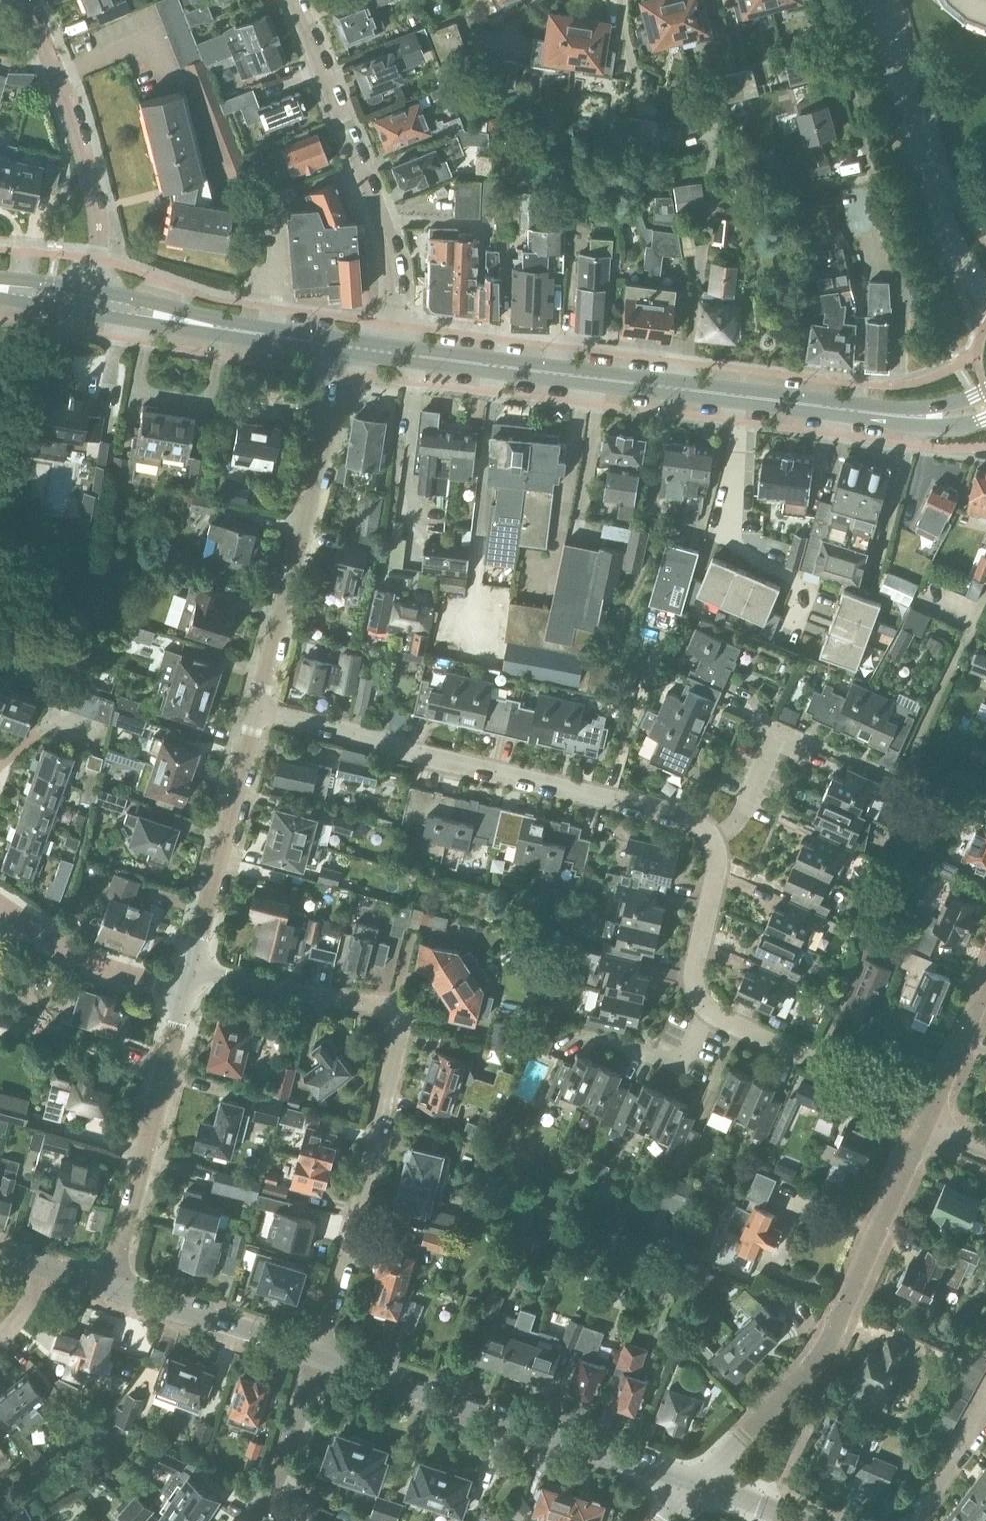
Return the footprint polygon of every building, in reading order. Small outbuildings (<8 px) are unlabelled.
[(86,11),(96,7),(101,21),(127,10),(123,0),(82,0),(86,11)] [(152,1),(157,12),(181,3),(180,0),(156,0),(152,1)] [(388,0),(364,0),(332,12),(345,44),(377,31),(385,28),(376,5),(388,0)] [(497,11),(521,0),(492,0),(497,11)] [(641,3),(648,27),(635,30),(641,56),(667,50),(665,42),(679,38),(669,0),(651,0),(641,3)] [(679,38),(694,34),(696,42),(716,37),(712,20),(704,22),(698,0),(669,0),(679,38)] [(740,4),(733,6),(737,23),(758,18),(756,10),(770,6),(768,0),(739,0),(740,4)] [(770,6),(784,3),(786,10),(812,4),(811,0),(768,0),(770,6)] [(965,14),(963,16),(965,17),(966,15),(985,23),(985,0),(947,0),(965,14)] [(185,12),(181,3),(157,12),(161,23),(186,14),(185,12)] [(207,4),(193,9),(185,12),(186,14),(190,25),(191,26),(212,17),(207,4)] [(223,32),(194,44),(196,48),(200,59),(203,65),(232,54),(276,35),(268,13),(234,27),(233,24),(223,31),(223,32)] [(190,25),(186,14),(161,23),(165,35),(190,25)] [(578,20),(550,16),(547,41),(534,39),(529,65),(555,69),(557,61),(571,64),(578,20)] [(578,20),(571,64),(586,66),(585,74),(611,78),(615,51),(602,49),(606,24),(578,20)] [(439,60),(465,50),(455,22),(429,32),(439,60)] [(191,26),(190,25),(165,35),(170,46),(192,37),(188,27),(191,26)] [(385,42),(388,51),(352,65),(363,93),(364,92),(367,101),(373,102),(381,99),(383,95),(379,86),(400,78),(396,67),(422,57),(421,52),(432,48),(424,27),(385,42)] [(232,54),(203,65),(203,66),(206,73),(216,69),(216,71),(235,63),(241,78),(252,74),(250,71),(252,70),(253,71),(272,63),(274,67),(285,63),(284,59),(285,58),(276,35),(232,54)] [(194,44),(192,37),(170,46),(174,57),(196,48),(194,44)] [(196,48),(174,57),(179,68),(187,64),(200,59),(196,48)] [(817,78),(809,49),(783,55),(790,85),(817,78)] [(513,88),(517,61),(488,57),(484,84),(483,88),(499,91),(500,86),(513,88)] [(200,59),(187,64),(190,72),(203,66),(203,65),(200,59)] [(203,66),(190,72),(193,79),(206,74),(206,73),(203,66)] [(738,71),(744,97),(759,94),(753,68),(738,71)] [(744,97),(738,71),(723,75),(729,101),(744,97)] [(33,72),(32,72),(8,72),(6,81),(30,86),(33,72)] [(206,74),(193,79),(195,87),(209,81),(206,74)] [(209,81),(195,87),(198,94),(212,89),(209,81)] [(447,85),(430,91),(434,100),(450,94),(447,85)] [(215,96),(212,89),(198,94),(201,102),(215,96)] [(252,89),(219,102),(223,113),(240,107),(246,124),(261,118),(266,129),(307,113),(298,91),(259,107),(252,89)] [(179,90),(140,101),(162,189),(168,188),(195,180),(200,179),(179,90)] [(697,109),(713,105),(709,90),(693,94),(697,109)] [(218,104),(215,96),(201,102),(204,109),(218,104)] [(823,96),(797,104),(800,112),(799,113),(812,160),(807,162),(810,174),(831,169),(827,156),(824,157),(819,139),(835,134),(834,130),(837,129),(834,119),(831,120),(827,105),(826,105),(823,96)] [(396,133),(436,118),(433,111),(424,114),(419,102),(374,120),(380,134),(394,128),(396,133)] [(218,104),(204,109),(207,117),(221,111),(218,104)] [(658,120),(669,118),(668,110),(656,113),(658,120)] [(221,111),(207,117),(210,124),(224,119),(221,111)] [(442,124),(442,125),(446,133),(463,126),(459,118),(459,117),(442,124)] [(641,119),(640,119),(625,117),(621,146),(637,148),(641,119)] [(439,127),(436,118),(396,133),(394,128),(380,134),(384,144),(390,147),(439,127)] [(670,153),(684,150),(678,118),(655,123),(655,120),(640,119),(641,119),(637,148),(660,151),(669,149),(670,153)] [(227,126),(224,119),(210,124),(213,131),(227,126)] [(487,120),(477,119),(476,129),(485,130),(487,120)] [(498,119),(489,119),(489,128),(498,128),(498,119)] [(227,126),(213,131),(216,139),(230,133),(227,126)] [(233,141),(230,133),(216,139),(219,146),(233,141)] [(282,148),(269,152),(279,177),(290,172),(291,175),(326,162),(315,133),(281,146),(282,148)] [(236,148),(233,141),(219,146),(222,154),(236,148)] [(452,157),(447,144),(392,165),(398,182),(404,185),(415,181),(417,184),(436,177),(431,166),(452,157)] [(236,148),(222,154),(225,161),(239,156),(236,148)] [(491,155),(475,155),(475,177),(490,177),(491,155)] [(239,156),(225,161),(228,169),(242,163),(239,156)] [(4,201),(12,161),(0,159),(0,200),(4,201)] [(41,167),(12,161),(4,201),(7,201),(8,205),(18,207),(20,204),(33,206),(41,167)] [(56,186),(59,164),(47,162),(43,184),(56,186)] [(798,162),(785,165),(789,180),(802,176),(798,162)] [(244,171),(242,163),(228,169),(231,176),(244,171)] [(244,171),(231,176),(234,184),(247,178),(244,171)] [(527,192),(505,192),(507,211),(507,214),(518,214),(520,228),(527,228),(526,249),(521,248),(521,258),(512,258),(509,319),(510,319),(510,326),(547,328),(548,321),(549,321),(551,270),(562,270),(563,229),(547,229),(546,207),(546,192),(544,192),(544,175),(527,176),(527,192)] [(479,178),(479,179),(479,181),(478,214),(497,214),(493,178),(479,178)] [(174,188),(172,197),(193,200),(195,180),(168,188),(174,188)] [(479,181),(455,180),(453,216),(477,217),(478,214),(479,181)] [(293,284),(294,296),(327,293),(328,299),(341,298),(346,302),(353,302),(358,297),(358,288),(368,287),(364,233),(354,234),(353,221),(347,221),(335,189),(337,189),(335,185),(333,185),(333,182),(293,197),(298,209),(289,209),(289,215),(287,215),(292,284),(293,284)] [(673,185),(678,236),(688,235),(688,238),(698,237),(696,214),(704,213),(700,182),(673,185)] [(820,203),(816,204),(820,230),(839,227),(833,191),(819,194),(820,203)] [(495,192),(498,212),(497,232),(506,232),(507,214),(507,211),(505,192),(495,192)] [(639,320),(637,334),(667,338),(673,288),(657,286),(661,254),(681,256),(676,232),(678,232),(670,195),(654,196),(655,204),(652,222),(671,225),(670,231),(652,229),(650,246),(653,247),(650,269),(648,284),(645,321),(639,320)] [(230,208),(169,197),(163,236),(224,247),(230,208)] [(563,207),(546,207),(547,229),(563,229),(563,207)] [(713,217),(712,233),(729,235),(731,219),(713,217)] [(429,229),(429,237),(428,237),(426,271),(423,271),(423,284),(426,284),(425,301),(427,304),(429,307),(434,309),(452,312),(457,239),(457,233),(457,230),(446,229),(429,229)] [(573,326),(577,330),(603,331),(606,288),(604,288),(605,257),(611,258),(612,238),(589,237),(588,255),(578,254),(577,258),(574,260),(573,270),(577,273),(576,288),(575,288),(573,326)] [(465,239),(457,239),(452,312),(471,314),(473,282),(474,240),(465,239)] [(653,247),(650,246),(644,245),(641,268),(650,269),(653,247)] [(834,310),(828,358),(852,361),(855,299),(852,299),(841,245),(826,249),(839,306),(834,310)] [(839,306),(826,249),(818,250),(819,256),(814,258),(821,290),(812,292),(816,310),(825,308),(824,318),(827,319),(827,324),(811,322),(808,344),(810,345),(809,355),(828,358),(834,310),(839,306)] [(481,282),(473,282),(471,314),(499,317),(497,250),(484,250),(482,266),(485,265),(485,270),(490,270),(490,276),(482,275),(481,282)] [(735,305),(720,304),(721,294),(734,295),(737,267),(711,264),(708,291),(702,290),(697,335),(735,339),(737,338),(738,336),(740,324),(739,322),(738,321),(733,321),(735,305)] [(868,306),(866,370),(890,372),(892,321),(892,306),(891,306),(889,282),(871,281),(870,306),(868,306)] [(645,321),(648,284),(624,282),(618,332),(637,334),(639,320),(645,321)] [(30,420),(24,454),(49,458),(51,448),(52,440),(54,434),(66,436),(95,441),(99,417),(92,415),(85,414),(87,408),(88,397),(71,394),(68,394),(67,400),(66,404),(34,398),(32,406),(30,406),(28,416),(30,417),(30,418),(30,420)] [(110,469),(110,468),(108,478),(124,480),(132,482),(135,460),(157,464),(159,452),(184,456),(187,436),(192,436),(195,419),(157,412),(158,407),(142,404),(134,446),(130,445),(128,458),(113,456),(110,469)] [(438,429),(440,413),(422,411),(415,472),(420,473),(418,493),(447,497),(452,456),(436,455),(438,429)] [(355,416),(345,484),(377,489),(387,421),(355,416)] [(237,420),(230,464),(271,471),(279,427),(278,427),(238,421),(237,420)] [(524,484),(531,432),(494,428),(488,480),(492,481),(492,485),(498,486),(496,505),(491,505),(485,563),(515,567),(517,544),(524,484)] [(478,434),(438,429),(436,455),(452,456),(447,497),(448,497),(450,476),(468,478),(468,481),(473,482),(478,434)] [(531,432),(524,484),(517,544),(546,547),(552,492),(550,492),(550,487),(553,487),(554,479),(559,479),(560,470),(564,471),(565,461),(564,461),(566,445),(559,444),(559,442),(557,442),(558,435),(531,432)] [(630,477),(638,478),(641,463),(643,463),(647,440),(634,438),(634,437),(622,435),(621,436),(606,434),(601,464),(611,465),(611,468),(621,469),(620,471),(631,472),(630,477)] [(113,456),(116,443),(100,440),(95,466),(110,468),(110,469),(113,456)] [(695,444),(695,442),(687,441),(687,444),(668,442),(664,476),(664,477),(662,494),(675,496),(674,503),(671,503),(669,519),(681,521),(684,505),(682,505),(685,479),(689,480),(694,444),(695,444)] [(697,443),(695,442),(695,444),(694,444),(689,480),(685,479),(682,505),(684,505),(681,521),(698,523),(700,512),(702,513),(702,507),(703,507),(705,494),(706,495),(708,482),(709,482),(714,448),(696,446),(697,443)] [(765,455),(759,495),(785,498),(783,512),(805,515),(806,501),(807,501),(813,461),(794,459),(794,456),(784,455),(784,457),(765,455)] [(188,489),(204,492),(209,458),(193,456),(188,489)] [(809,537),(808,537),(800,569),(859,585),(868,552),(866,552),(871,535),(873,536),(879,515),(878,515),(880,506),(881,507),(890,475),(881,472),(873,469),(873,470),(860,467),(861,466),(852,463),(852,464),(843,462),(835,492),(836,492),(834,500),(833,500),(832,503),(819,499),(809,537)] [(621,469),(611,468),(606,498),(621,500),(618,516),(632,518),(638,478),(630,477),(631,472),(620,471),(621,469)] [(977,468),(965,512),(982,516),(980,522),(985,524),(985,470),(977,468)] [(958,494),(957,493),(957,490),(950,487),(947,488),(936,483),(922,510),(923,511),(915,527),(925,532),(926,530),(942,538),(950,520),(947,518),(958,494)] [(224,484),(220,497),(243,504),(248,488),(224,484)] [(190,506),(189,510),(213,515),(217,498),(169,489),(166,502),(190,506)] [(382,495),(363,492),(358,532),(376,535),(382,495)] [(244,560),(251,533),(248,532),(250,523),(233,519),(231,528),(209,522),(200,558),(214,562),(241,569),(243,560),(244,560)] [(641,571),(650,533),(634,529),(625,568),(641,571)] [(800,569),(808,537),(795,534),(787,566),(799,569),(800,569)] [(114,552),(117,538),(104,536),(102,550),(114,552)] [(360,593),(358,592),(366,563),(363,563),(367,549),(342,542),(337,562),(339,563),(332,591),(347,594),(345,601),(355,603),(358,601),(360,593)] [(684,599),(689,580),(691,576),(698,550),(669,542),(652,602),(681,610),(683,603),(684,599)] [(466,576),(469,547),(429,543),(426,572),(466,576)] [(579,550),(566,609),(574,611),(572,623),(568,643),(588,647),(594,648),(605,595),(616,597),(625,552),(602,547),(602,549),(581,545),(579,550)] [(985,581),(985,555),(982,553),(973,576),(985,581)] [(721,603),(737,567),(738,566),(727,562),(727,563),(713,557),(703,581),(691,576),(685,599),(693,603),(698,593),(721,603)] [(157,565),(145,562),(143,573),(155,576),(157,565)] [(757,575),(747,570),(747,571),(737,567),(721,603),(738,610),(741,612),(757,576),(757,575)] [(889,570),(878,593),(909,604),(919,584),(889,570)] [(440,588),(466,591),(467,577),(442,574),(440,588)] [(781,586),(757,576),(741,612),(765,622),(760,632),(772,637),(781,615),(770,610),(781,586)] [(197,590),(188,587),(175,628),(222,642),(230,616),(211,610),(216,594),(198,588),(197,590)] [(874,623),(875,620),(881,602),(844,588),(840,599),(836,609),(874,623)] [(406,616),(409,602),(400,600),(401,596),(396,595),(396,593),(377,589),(369,626),(405,634),(407,625),(410,617),(406,616)] [(566,609),(553,608),(513,600),(505,639),(508,640),(502,670),(581,685),(587,655),(588,647),(568,643),(572,623),(574,611),(566,609)] [(435,607),(409,602),(406,616),(410,617),(407,625),(418,627),(411,658),(424,660),(426,653),(428,639),(433,619),(437,620),(439,611),(434,610),(435,607)] [(836,609),(832,619),(833,620),(829,629),(829,630),(866,644),(872,627),(884,631),(887,624),(875,620),(874,623),(836,609)] [(722,612),(718,611),(714,620),(714,621),(721,624),(722,621),(726,614),(722,612)] [(703,618),(701,624),(712,628),(714,622),(703,618)] [(896,636),(899,628),(887,624),(884,631),(896,636)] [(133,626),(130,638),(151,644),(154,632),(133,626)] [(688,674),(722,689),(732,668),(727,666),(730,658),(735,660),(741,647),(696,626),(686,649),(702,656),(695,670),(691,668),(688,674)] [(888,654),(901,661),(915,632),(903,626),(888,654)] [(854,675),(866,644),(829,630),(829,629),(828,629),(825,640),(820,654),(840,661),(837,669),(854,675)] [(25,636),(16,633),(12,646),(21,649),(25,636)] [(980,646),(971,669),(985,676),(985,649),(980,646)] [(359,656),(343,654),(341,667),(340,673),(338,684),(338,689),(354,692),(359,656)] [(180,655),(171,683),(208,694),(217,667),(180,655)] [(338,684),(340,673),(341,667),(304,657),(297,685),(322,692),(324,685),(329,686),(330,682),(338,684)] [(460,724),(472,676),(448,671),(444,687),(429,684),(431,678),(423,676),(414,712),(439,718),(440,713),(447,715),(445,720),(460,724)] [(46,699),(53,678),(42,673),(34,695),(46,699)] [(667,690),(658,711),(703,731),(722,689),(688,674),(684,681),(687,682),(680,697),(667,690)] [(359,694),(370,696),(373,678),(362,676),(359,694)] [(495,682),(472,676),(460,724),(474,727),(475,722),(483,724),(482,728),(506,734),(514,699),(506,697),(505,701),(491,698),(495,682)] [(65,682),(53,678),(46,699),(57,703),(65,682)] [(630,695),(634,684),(635,683),(621,678),(617,690),(630,695)] [(208,694),(171,683),(171,685),(160,681),(156,693),(167,696),(161,712),(199,724),(208,694)] [(855,735),(875,690),(854,681),(847,696),(833,690),(835,685),(827,681),(812,716),(833,725),(835,720),(843,724),(841,728),(855,735)] [(76,686),(65,682),(57,703),(69,707),(76,686)] [(76,686),(69,707),(81,711),(88,690),(76,686)] [(88,690),(81,711),(92,715),(99,694),(88,690)] [(875,690),(855,735),(867,740),(869,736),(877,739),(875,744),(887,749),(889,745),(900,749),(917,710),(896,701),(897,700),(875,690)] [(514,699),(506,734),(529,739),(530,735),(539,737),(537,742),(552,745),(563,698),(539,692),(535,709),(520,705),(521,700),(514,699)] [(0,713),(0,724),(22,731),(32,701),(7,693),(0,713)] [(111,699),(99,694),(92,715),(107,721),(111,699)] [(115,708),(135,714),(139,701),(119,695),(115,708)] [(586,704),(563,698),(552,745),(566,748),(567,743),(575,746),(574,750),(597,756),(607,715),(599,713),(598,718),(594,717),(592,722),(582,719),(586,704)] [(784,705),(779,716),(795,723),(800,711),(784,705)] [(703,731),(658,711),(647,734),(662,741),(656,755),(651,753),(648,760),(682,775),(692,754),(688,752),(691,744),(696,746),(703,731)] [(123,727),(142,733),(146,720),(127,713),(123,727)] [(153,762),(188,773),(197,749),(153,734),(147,750),(156,753),(153,762)] [(43,748),(35,771),(63,781),(72,758),(43,748)] [(188,774),(188,773),(153,762),(152,764),(144,761),(143,762),(105,748),(100,769),(111,772),(113,767),(141,768),(135,786),(144,789),(143,790),(180,803),(181,800),(185,801),(189,789),(186,788),(191,775),(188,774)] [(319,770),(320,765),(280,757),(275,782),(306,788),(304,797),(326,802),(332,773),(319,770)] [(379,769),(341,760),(338,772),(376,781),(379,769)] [(970,760),(965,771),(975,776),(980,764),(970,760)] [(95,790),(99,769),(87,767),(83,788),(95,790)] [(833,774),(824,795),(865,813),(874,793),(879,796),(884,784),(849,768),(844,779),(833,774)] [(63,781),(35,771),(27,794),(55,804),(63,781)] [(446,843),(456,797),(443,794),(442,799),(433,797),(434,792),(411,787),(402,822),(409,824),(411,818),(427,822),(423,838),(446,843)] [(95,790),(83,788),(80,800),(93,803),(95,790)] [(93,802),(122,811),(127,797),(98,788),(93,802)] [(27,794),(18,818),(47,827),(55,804),(27,794)] [(825,823),(821,833),(855,848),(855,847),(865,849),(871,819),(869,817),(864,815),(865,813),(824,795),(814,818),(825,823)] [(456,797),(446,843),(468,848),(472,833),(487,836),(485,842),(494,844),(502,808),(478,803),(477,808),(469,806),(470,801),(456,797)] [(797,810),(800,804),(791,800),(789,806),(797,810)] [(976,803),(971,814),(981,818),(963,859),(972,863),(973,859),(985,865),(985,807),(976,803)] [(525,814),(502,808),(494,844),(501,845),(502,840),(517,844),(513,859),(537,864),(547,819),(533,815),(532,820),(524,818),(525,814)] [(279,809),(273,830),(310,841),(312,835),(321,837),(325,822),(316,820),(317,819),(279,809)] [(123,822),(135,826),(129,842),(151,850),(148,860),(162,865),(175,827),(127,810),(123,822)] [(84,815),(77,813),(74,822),(81,825),(84,815)] [(336,815),(332,828),(362,837),(366,821),(357,818),(356,820),(336,815)] [(47,827),(18,818),(10,840),(39,851),(47,827)] [(547,819),(537,864),(559,870),(562,855),(572,857),(570,866),(576,868),(575,874),(582,875),(590,839),(579,836),(582,827),(570,824),(569,829),(560,827),(561,822),(547,819)] [(310,841),(273,830),(266,856),(303,867),(304,864),(316,867),(322,846),(310,843),(310,841)] [(804,840),(795,860),(836,878),(844,859),(849,861),(855,848),(821,833),(815,845),(804,840)] [(67,835),(64,844),(77,848),(80,839),(67,835)] [(621,870),(620,875),(608,872),(606,879),(657,890),(659,880),(670,883),(678,848),(629,837),(627,848),(632,849),(626,871),(621,870)] [(39,851),(10,840),(1,865),(30,876),(39,851)] [(924,856),(920,864),(929,869),(933,860),(924,856)] [(52,886),(63,890),(72,863),(61,859),(52,886)] [(836,878),(795,860),(784,884),(796,890),(791,899),(825,914),(829,904),(825,902),(836,878)] [(322,865),(318,880),(338,885),(342,871),(322,865)] [(929,878),(932,871),(917,865),(914,872),(929,878)] [(112,888),(109,897),(95,935),(133,950),(134,946),(141,948),(147,946),(149,940),(147,935),(139,933),(147,911),(129,904),(137,882),(113,873),(108,887),(112,888)] [(657,890),(606,879),(618,882),(615,895),(620,896),(615,917),(660,928),(665,906),(654,903),(657,890)] [(296,899),(291,898),(258,889),(252,914),(264,917),(285,922),(297,926),(302,927),(306,912),(294,909),(296,899)] [(926,911),(922,920),(909,948),(929,957),(940,931),(965,942),(969,933),(965,931),(973,913),(978,915),(982,905),(949,891),(938,916),(926,911)] [(774,905),(765,926),(806,944),(815,925),(819,927),(825,914),(791,899),(786,911),(774,905)] [(922,920),(926,911),(906,902),(902,912),(922,920)] [(405,927),(407,928),(412,907),(398,904),(391,933),(403,936),(405,927)] [(449,918),(424,911),(421,923),(446,929),(449,918)] [(285,922),(264,917),(256,946),(289,955),(297,926),(285,922)] [(604,940),(601,951),(640,961),(642,950),(654,953),(660,928),(615,917),(609,941),(604,940)] [(325,919),(322,931),(335,934),(338,922),(325,919)] [(308,928),(320,931),(322,923),(311,920),(308,928)] [(352,934),(353,934),(345,966),(368,972),(376,940),(380,927),(356,921),(352,934)] [(564,939),(566,931),(542,923),(537,936),(562,945),(564,939)] [(806,944),(765,926),(754,950),(765,955),(761,964),(796,979),(800,969),(796,967),(806,944)] [(320,931),(308,928),(306,937),(318,940),(320,931)] [(863,935),(853,959),(863,963),(873,939),(863,935)] [(573,942),(564,939),(562,945),(561,948),(570,951),(573,942)] [(439,990),(479,964),(470,950),(461,955),(458,950),(423,942),(418,967),(430,970),(434,976),(433,980),(439,990)] [(338,952),(312,945),(310,956),(335,962),(338,952)] [(929,957),(909,948),(901,966),(911,971),(900,994),(919,1003),(914,1016),(930,1024),(936,1010),(937,1010),(951,978),(926,967),(930,958),(929,957)] [(901,953),(894,950),(890,960),(896,963),(901,953)] [(640,961),(601,951),(598,964),(603,966),(598,987),(643,998),(649,976),(637,973),(640,961)] [(891,970),(867,959),(845,1009),(851,1012),(850,1014),(862,1019),(863,1017),(868,1020),(891,970)] [(488,978),(479,964),(439,990),(446,1000),(450,1001),(454,1007),(451,1019),(476,1024),(484,989),(480,983),(488,978)] [(796,979),(761,964),(756,976),(745,971),(734,995),(775,1013),(785,991),(789,993),(796,979)] [(643,998),(598,987),(592,1011),(587,1010),(584,1024),(622,1033),(625,1021),(637,1024),(643,998)] [(115,998),(96,992),(86,1025),(119,1036),(128,1008),(114,1003),(115,998)] [(0,1015),(0,1030),(16,1035),(17,1032),(29,1035),(31,1026),(20,1023),(20,1020),(0,1015)] [(784,1030),(787,1022),(772,1015),(768,1023),(784,1030)] [(247,1047),(259,1050),(264,1028),(222,1017),(210,1065),(240,1073),(247,1047)] [(516,1052),(524,1027),(494,1021),(488,1046),(516,1052)] [(534,1030),(529,1043),(528,1045),(548,1054),(557,1033),(556,1032),(537,1028),(535,1028),(534,1030)] [(312,1082),(322,1097),(354,1073),(328,1037),(313,1048),(323,1061),(306,1074),(312,1082)] [(476,1074),(468,1060),(436,1050),(429,1074),(505,1100),(506,1099),(504,1098),(509,1085),(511,1086),(516,1070),(501,1065),(496,1080),(476,1074)] [(582,1106),(600,1064),(576,1054),(572,1065),(561,1060),(546,1095),(558,1101),(560,1096),(582,1106)] [(49,1082),(51,1083),(42,1116),(60,1121),(64,1105),(99,1114),(107,1085),(92,1081),(93,1077),(75,1072),(75,1069),(53,1064),(49,1082)] [(622,1074),(600,1064),(582,1106),(603,1115),(601,1120),(612,1125),(628,1089),(617,1084),(622,1074)] [(296,1071),(279,1067),(273,1094),(285,1097),(289,1098),(290,1094),(296,1071)] [(734,1118),(752,1077),(729,1067),(711,1108),(734,1118)] [(421,1096),(420,1101),(452,1111),(452,1110),(459,1112),(464,1099),(470,1101),(470,1099),(502,1109),(505,1100),(429,1074),(424,1087),(422,1088),(420,1094),(421,1096)] [(752,1077),(734,1118),(754,1127),(752,1132),(765,1138),(781,1101),(770,1097),(774,1086),(752,1077)] [(802,1079),(794,1099),(790,1097),(771,1141),(779,1144),(799,1099),(832,1113),(838,1099),(819,1091),(821,1086),(802,1079)] [(628,1089),(612,1125),(607,1136),(619,1141),(626,1126),(648,1135),(665,1093),(642,1083),(638,1093),(628,1089)] [(285,1097),(273,1094),(260,1091),(253,1119),(279,1125),(285,1097)] [(665,1093),(648,1135),(668,1144),(666,1149),(677,1154),(689,1128),(693,1119),(682,1113),(686,1102),(665,1093)] [(290,1094),(289,1098),(287,1104),(300,1107),(302,1096),(290,1094)] [(216,1123),(204,1120),(197,1145),(232,1154),(245,1104),(223,1098),(216,1123)] [(29,1107),(0,1099),(0,1118),(25,1124),(29,1107)] [(838,1099),(832,1113),(845,1119),(851,1105),(838,1099)] [(469,1119),(462,1136),(474,1140),(494,1148),(495,1149),(502,1131),(469,1119)] [(838,1149),(827,1144),(822,1156),(857,1171),(861,1162),(864,1163),(877,1134),(849,1122),(838,1149)] [(309,1126),(302,1155),(332,1163),(340,1134),(309,1126)] [(689,1128),(677,1154),(673,1164),(684,1169),(700,1133),(689,1128)] [(45,1132),(39,1153),(52,1156),(54,1149),(65,1152),(69,1138),(45,1132)] [(494,1148),(474,1140),(470,1149),(491,1157),(494,1148)] [(404,1174),(437,1182),(446,1184),(447,1182),(450,1180),(452,1172),(450,1169),(453,1156),(411,1146),(404,1174)] [(332,1163),(302,1155),(293,1185),(324,1194),(332,1163)] [(1,1223),(13,1178),(18,1161),(0,1156),(0,1223),(1,1223)] [(585,1187),(598,1192),(610,1166),(598,1160),(585,1187)] [(57,1188),(55,1187),(53,1194),(75,1201),(75,1200),(86,1203),(96,1168),(69,1161),(65,1176),(60,1175),(57,1188)] [(773,1172),(783,1176),(784,1175),(786,1170),(784,1164),(783,1163),(778,1161),(774,1171),(773,1172)] [(262,1180),(218,1169),(212,1191),(257,1202),(262,1180)] [(262,1192),(286,1198),(290,1184),(278,1181),(280,1173),(268,1170),(262,1192)] [(737,1205),(727,1229),(742,1235),(737,1246),(758,1256),(763,1244),(773,1249),(775,1244),(778,1245),(781,1237),(779,1236),(782,1230),(771,1225),(775,1215),(758,1207),(761,1201),(765,1203),(776,1178),(758,1170),(747,1196),(752,1198),(747,1210),(737,1205)] [(53,1194),(55,1187),(45,1184),(47,1176),(34,1172),(30,1187),(35,1188),(31,1201),(36,1202),(31,1219),(41,1222),(47,1229),(57,1226),(69,1230),(73,1215),(71,1214),(75,1201),(53,1194)] [(446,1184),(437,1182),(404,1174),(397,1202),(430,1210),(433,1198),(442,1201),(446,1184)] [(671,1178),(664,1194),(687,1204),(694,1188),(671,1178)] [(947,1183),(933,1211),(939,1214),(937,1218),(948,1223),(951,1219),(981,1234),(985,1224),(985,1207),(980,1204),(982,1199),(947,1183)] [(189,1230),(214,1236),(223,1239),(226,1228),(217,1225),(221,1211),(199,1204),(202,1192),(187,1188),(177,1226),(189,1230)] [(286,1198),(262,1192),(261,1191),(258,1204),(276,1209),(272,1222),(279,1223),(275,1238),(310,1248),(318,1219),(290,1211),(294,1201),(286,1198)] [(454,1236),(459,1214),(435,1208),(433,1215),(427,1214),(424,1229),(426,1229),(452,1236),(454,1236)] [(452,1236),(426,1229),(422,1247),(448,1253),(448,1252),(451,1252),(454,1238),(451,1238),(452,1236)] [(214,1236),(189,1230),(180,1259),(215,1269),(220,1251),(227,1254),(222,1272),(238,1276),(246,1245),(234,1242),(223,1239),(214,1236)] [(234,1242),(246,1245),(249,1234),(237,1231),(234,1242)] [(541,1252),(544,1242),(515,1233),(512,1243),(541,1252)] [(410,1241),(409,1245),(395,1241),(393,1246),(385,1243),(375,1275),(383,1277),(384,1275),(409,1283),(417,1254),(420,1244),(410,1241)] [(596,1245),(592,1255),(605,1260),(609,1250),(596,1245)] [(949,1260),(949,1259),(930,1251),(923,1268),(911,1263),(900,1288),(930,1302),(941,1278),(958,1286),(964,1274),(971,1277),(977,1263),(979,1259),(985,1261),(985,1253),(981,1252),(963,1245),(958,1248),(959,1255),(955,1263),(949,1260)] [(284,1257),(258,1249),(248,1281),(298,1296),(307,1269),(282,1262),(284,1257)] [(187,1285),(189,1278),(180,1275),(178,1283),(187,1285)] [(384,1275),(383,1277),(374,1309),(377,1310),(378,1315),(382,1317),(387,1317),(389,1313),(398,1316),(398,1318),(404,1320),(401,1329),(413,1334),(424,1305),(409,1299),(413,1285),(409,1283),(384,1275)] [(755,1316),(736,1335),(757,1357),(777,1338),(768,1328),(777,1319),(762,1304),(761,1304),(745,1289),(736,1298),(755,1316)] [(488,1328),(487,1327),(476,1358),(499,1366),(520,1307),(519,1307),(516,1317),(496,1310),(502,1295),(490,1290),(481,1312),(492,1317),(488,1328)] [(481,1296),(469,1295),(468,1305),(480,1306),(481,1296)] [(535,1312),(520,1307),(499,1366),(523,1374),(533,1343),(538,1331),(529,1328),(535,1312)] [(576,1312),(574,1318),(582,1321),(584,1314),(576,1312)] [(574,1347),(584,1325),(570,1321),(562,1343),(574,1347)] [(580,1357),(570,1389),(582,1393),(583,1395),(590,1398),(592,1396),(596,1397),(606,1366),(594,1362),(605,1332),(584,1325),(574,1347),(584,1351),(582,1358),(580,1357)] [(680,1336),(704,1362),(714,1352),(690,1326),(680,1336)] [(59,1332),(53,1353),(71,1358),(67,1374),(81,1378),(82,1379),(83,1373),(86,1363),(102,1368),(112,1335),(86,1327),(82,1339),(59,1332)] [(975,1338),(985,1344),(985,1331),(981,1328),(975,1338)] [(757,1357),(736,1335),(714,1356),(736,1378),(757,1357)] [(970,1348),(985,1358),(985,1344),(975,1338),(970,1348)] [(882,1356),(871,1351),(856,1384),(870,1390),(873,1383),(888,1390),(907,1348),(889,1340),(882,1356)] [(647,1350),(625,1342),(616,1369),(624,1372),(614,1404),(638,1412),(649,1381),(638,1377),(647,1350)] [(557,1351),(533,1343),(523,1374),(546,1382),(557,1351)] [(964,1359),(985,1371),(985,1370),(985,1358),(970,1348),(964,1359)] [(159,1386),(155,1396),(178,1404),(192,1363),(188,1362),(187,1359),(186,1358),(184,1357),(182,1357),(181,1356),(180,1356),(178,1358),(167,1354),(156,1385),(159,1386)] [(964,1359),(958,1369),(980,1381),(985,1371),(964,1359)] [(192,1363),(178,1404),(190,1408),(194,1409),(197,1401),(204,1403),(206,1404),(217,1372),(203,1367),(203,1365),(202,1364),(200,1363),(197,1362),(196,1362),(195,1363),(194,1364),(192,1363)] [(678,1364),(669,1386),(658,1418),(667,1421),(669,1425),(679,1429),(684,1426),(690,1410),(699,1414),(704,1399),(681,1391),(689,1368),(678,1364)] [(958,1369),(952,1379),(974,1391),(980,1381),(958,1369)] [(271,1382),(243,1373),(227,1420),(255,1429),(271,1382)] [(0,1395),(0,1406),(12,1421),(15,1418),(21,1426),(26,1432),(45,1416),(34,1403),(41,1397),(44,1395),(42,1392),(28,1374),(0,1395)] [(60,1377),(54,1382),(64,1395),(70,1402),(78,1387),(76,1386),(60,1378),(60,1377)] [(952,1379),(947,1389),(968,1402),(974,1391),(952,1379)] [(54,1382),(49,1387),(59,1399),(64,1395),(54,1382)] [(968,1402),(947,1389),(941,1400),(962,1412),(968,1402)] [(118,1407),(113,1422),(130,1428),(141,1397),(130,1394),(124,1410),(118,1407)] [(962,1412),(941,1400),(935,1410),(957,1422),(962,1412)] [(935,1410),(929,1420),(951,1432),(957,1422),(935,1410)] [(88,1417),(82,1422),(93,1435),(99,1430),(88,1417)] [(868,1431),(838,1418),(819,1461),(850,1474),(851,1471),(866,1478),(864,1481),(886,1490),(897,1465),(875,1456),(871,1465),(856,1459),(868,1431)] [(207,1444),(214,1425),(200,1419),(193,1438),(207,1444)] [(951,1432),(929,1420),(924,1431),(945,1443),(951,1432)] [(945,1443),(924,1431),(918,1441),(939,1453),(945,1443)] [(351,1433),(347,1437),(338,1435),(335,1444),(333,1444),(323,1470),(349,1479),(363,1438),(351,1433)] [(375,1441),(363,1438),(349,1479),(366,1485),(363,1492),(374,1496),(385,1461),(382,1460),(386,1451),(376,1447),(375,1441)] [(267,1444),(251,1439),(245,1460),(255,1463),(256,1458),(258,1458),(259,1454),(264,1455),(267,1444)] [(178,1474),(185,1460),(164,1449),(157,1464),(178,1474)] [(43,1471),(33,1459),(24,1465),(34,1486),(34,1492),(50,1483),(43,1471)] [(51,1464),(43,1471),(52,1481),(61,1473),(52,1463),(51,1464)] [(436,1463),(431,1466),(423,1463),(417,1479),(413,1478),(408,1495),(434,1503),(447,1466),(436,1463)] [(971,1484),(985,1495),(985,1465),(971,1484)] [(447,1466),(434,1503),(461,1512),(467,1496),(463,1495),(469,1478),(461,1475),(459,1470),(447,1466)] [(173,1498),(190,1509),(205,1519),(206,1520),(208,1520),(209,1520),(212,1515),(213,1514),(214,1513),(215,1511),(214,1507),(220,1498),(188,1476),(182,1484),(173,1498)] [(971,1484),(957,1503),(980,1520),(985,1520),(985,1495),(971,1484)] [(575,1501),(573,1500),(575,1495),(544,1485),(543,1488),(540,1487),(537,1489),(535,1494),(537,1497),(539,1498),(535,1511),(555,1518),(554,1520),(569,1520),(575,1501)] [(575,1495),(573,1500),(575,1501),(569,1520),(598,1520),(599,1520),(603,1520),(609,1520),(613,1508),(603,1505),(604,1504),(600,1502),(599,1499),(593,1498),(590,1499),(587,1498),(589,1494),(580,1491),(578,1495),(576,1494),(575,1496),(575,1495)] [(128,1504),(144,1518),(153,1510),(137,1494),(128,1504)] [(390,1498),(377,1494),(371,1513),(375,1515),(374,1518),(383,1520),(390,1498)] [(0,1513),(0,1520),(31,1520),(34,1520),(28,1509),(39,1504),(34,1495),(0,1513)] [(158,1519),(161,1520),(208,1520),(206,1520),(205,1519),(190,1509),(173,1498),(165,1510),(158,1519)] [(383,1520),(398,1520),(403,1503),(390,1498),(383,1520)] [(957,1503),(943,1520),(980,1520),(957,1503)] [(128,1504),(120,1512),(128,1520),(147,1520),(144,1518),(128,1504)] [(362,1520),(383,1520),(374,1518),(375,1515),(371,1513),(365,1511),(362,1520)]
